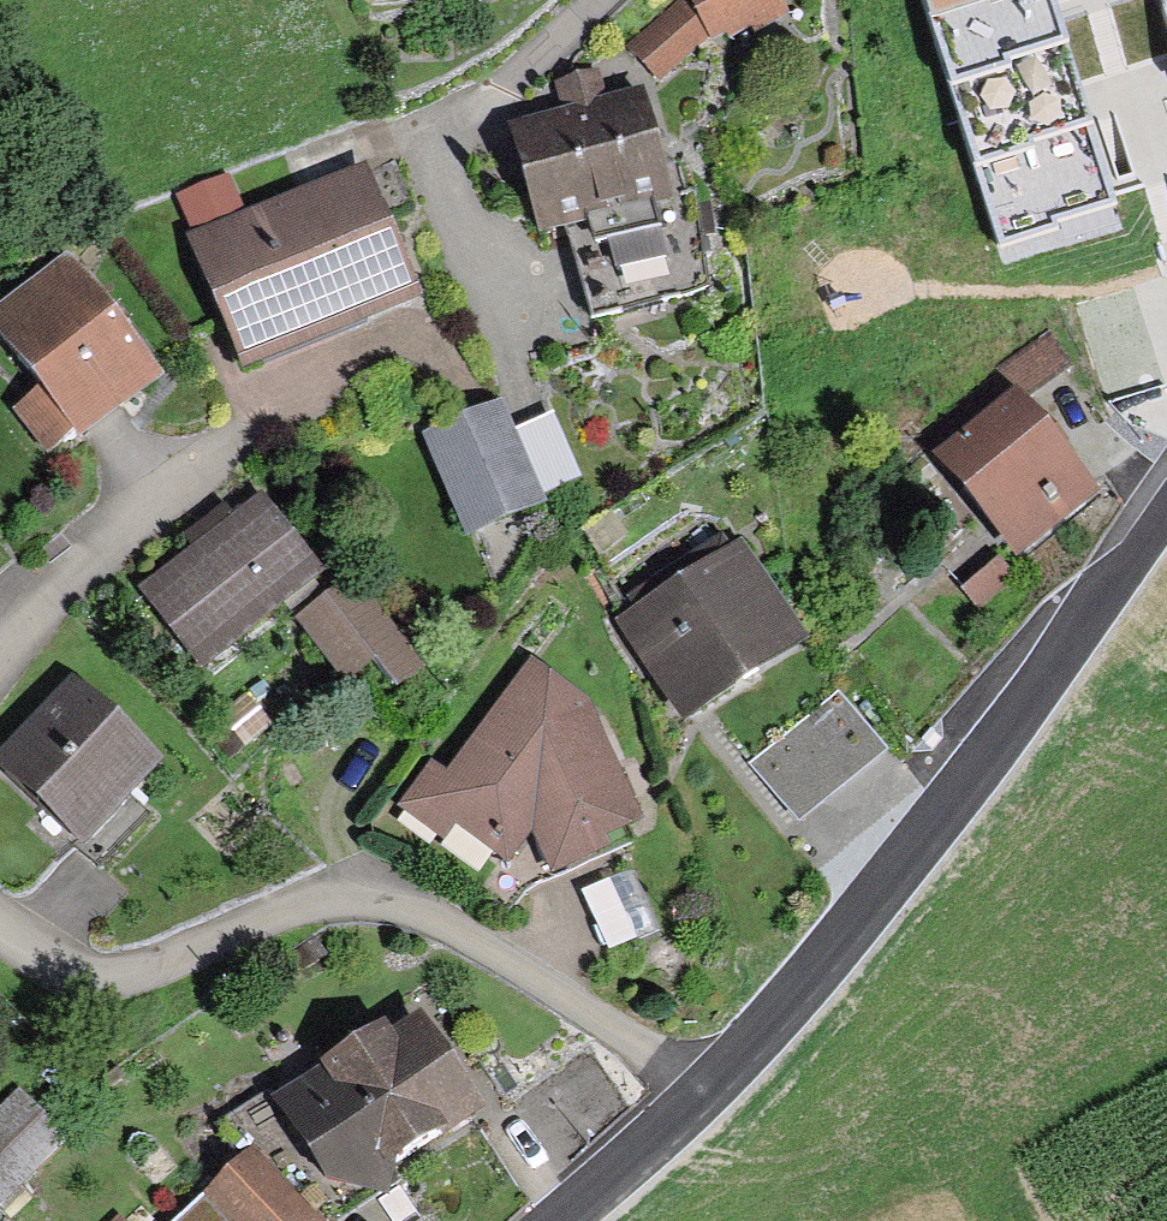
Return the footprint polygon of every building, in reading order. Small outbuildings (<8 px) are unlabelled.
[(790,18),(781,0),(677,0),(627,47),(660,84),(710,41),(713,45),(726,37),(730,43),(751,31),(755,38),(790,18)] [(1002,263),(1078,239),(1076,231),(1132,213),(1063,0),(917,0),(1002,263)] [(1166,35),(1166,0),(1156,0),(1166,35)] [(712,293),(694,191),(674,197),(646,91),(608,102),(601,71),(555,85),(564,114),(509,129),(539,244),(569,236),(593,324),(712,293)] [(243,379),(424,306),(367,166),(186,240),(243,379)] [(230,174),(177,196),(191,231),(244,210),(230,174)] [(166,382),(70,256),(0,309),(0,340),(40,392),(76,439),(82,446),(166,382)] [(1052,332),(1003,368),(1020,390),(1028,384),(1038,396),(1078,367),(1052,332)] [(76,439),(40,392),(12,413),(48,460),(76,439)] [(932,461),(1018,564),(1101,497),(1017,395),(932,461)] [(504,404),(424,438),(468,540),(549,506),(545,497),(582,482),(554,418),(517,434),(504,404)] [(262,498),(140,592),(203,673),(325,579),(262,498)] [(682,728),(809,647),(743,544),(732,551),(724,538),(621,604),(630,617),(616,626),(682,728)] [(1019,578),(1000,557),(962,592),(981,612),(1019,578)] [(356,579),(301,624),(350,685),(375,665),(402,698),(433,673),(356,579)] [(432,764),(398,810),(446,845),(458,830),(511,869),(534,838),(552,882),(612,857),(609,846),(646,830),(590,705),(532,661),(447,776),(432,764)] [(0,755),(0,773),(100,868),(150,816),(135,801),(167,767),(73,678),(0,755)] [(801,828),(891,755),(839,691),(749,764),(801,828)] [(637,871),(582,894),(608,955),(663,931),(637,871)] [(483,1120),(423,1024),(394,1042),(387,1033),(272,1105),(327,1193),(377,1204),(391,1208),(399,1173),(483,1120)] [(71,1143),(19,1092),(0,1111),(0,1215),(71,1143)] [(377,1204),(327,1193),(272,1105),(266,1095),(228,1121),(251,1154),(179,1220),(351,1220),(377,1204)]
